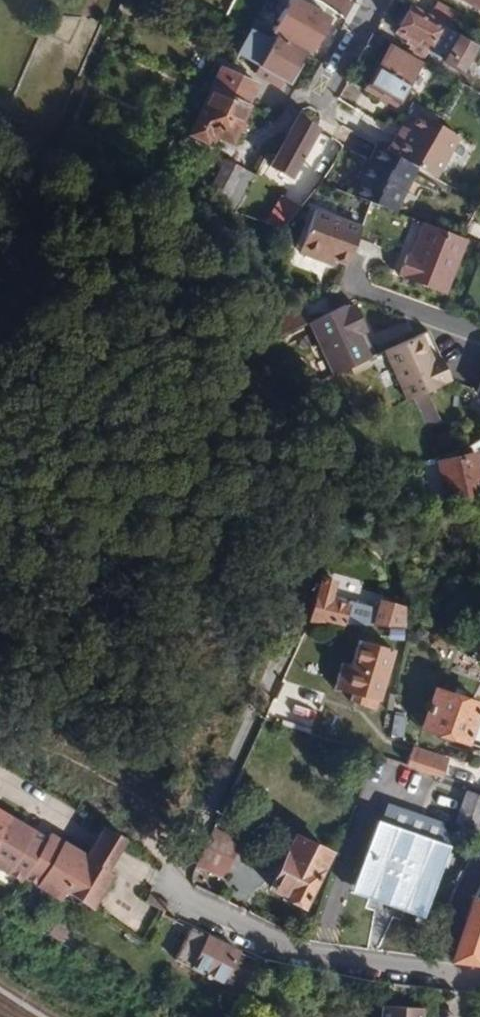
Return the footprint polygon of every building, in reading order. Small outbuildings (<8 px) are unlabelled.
[(301,0),(283,31),(280,36),(305,51),(309,53),(330,17),(301,0)] [(479,8),(479,0),(465,0),(479,8)] [(429,16),(411,6),(400,25),(413,32),(410,37),(415,40),(411,47),(423,55),(427,50),(461,70),(476,44),(453,30),(429,16)] [(382,38),(373,33),(366,46),(375,50),(382,38)] [(278,35),(275,41),(261,65),(288,80),(305,51),(280,36),(278,35)] [(399,100),(422,61),(405,50),(398,62),(383,54),(367,82),(384,91),(380,96),(386,99),(390,95),(399,100)] [(222,67),(212,86),(249,102),(257,83),(222,67)] [(249,102),(212,86),(190,134),(207,142),(212,133),(233,142),(252,104),(249,102)] [(298,114),(277,151),(271,163),(292,174),(317,125),(299,115),(298,114)] [(389,151),(420,170),(438,181),(462,140),(420,114),(410,130),(406,136),(400,132),(389,151)] [(353,195),(368,201),(400,212),(420,170),(389,151),(377,144),(373,155),(367,166),(364,165),(357,180),(359,182),(353,195)] [(212,187),(240,201),(254,176),(225,161),(212,187)] [(278,194),(266,217),(285,227),(297,204),(278,194)] [(345,264),(350,250),(359,226),(311,209),(296,252),(317,260),(318,254),(332,259),(345,264)] [(443,292),(464,237),(461,236),(428,223),(415,256),(410,254),(406,252),(398,272),(402,274),(402,277),(443,292)] [(335,307),(328,310),(309,319),(300,322),(325,377),(368,357),(356,332),(362,329),(364,328),(351,302),(336,309),(335,307)] [(276,334),(300,322),(309,319),(302,304),(271,319),(272,324),(276,334)] [(382,351),(405,401),(410,399),(423,393),(439,385),(437,383),(448,378),(439,358),(431,361),(419,334),(413,338),(382,351)] [(423,393),(410,399),(421,424),(434,417),(423,393)] [(479,496),(479,472),(477,453),(437,461),(445,502),(479,496)] [(329,581),(315,577),(303,620),(314,623),(316,619),(335,625),(336,620),(389,625),(391,614),(353,604),(324,599),(329,581)] [(385,649),(353,639),(345,664),(337,662),(329,688),(347,693),(345,700),(356,703),(358,696),(372,700),(385,649)] [(429,687),(416,726),(461,742),(466,732),(475,734),(479,722),(479,703),(429,687)] [(383,712),(378,732),(391,735),(396,715),(383,712)] [(402,764),(439,775),(444,759),(408,748),(402,764)] [(462,790),(450,822),(471,829),(479,804),(479,796),(462,790)] [(58,902),(61,897),(88,913),(115,873),(109,869),(114,862),(118,856),(123,848),(129,839),(108,827),(102,836),(98,843),(94,850),(90,856),(52,834),(49,839),(0,811),(0,868),(58,902)] [(448,846),(376,821),(352,892),(424,917),(448,846)] [(239,841),(211,829),(194,866),(221,879),(239,841)] [(329,853),(292,835),(266,889),(302,906),(329,853)] [(470,898),(449,961),(476,964),(479,952),(479,880),(470,898)] [(237,951),(189,929),(172,961),(221,984),(237,951)] [(389,1006),(382,1005),(381,1016),(388,1016),(389,1006)] [(422,1008),(389,1006),(388,1016),(422,1016),(422,1008)]
